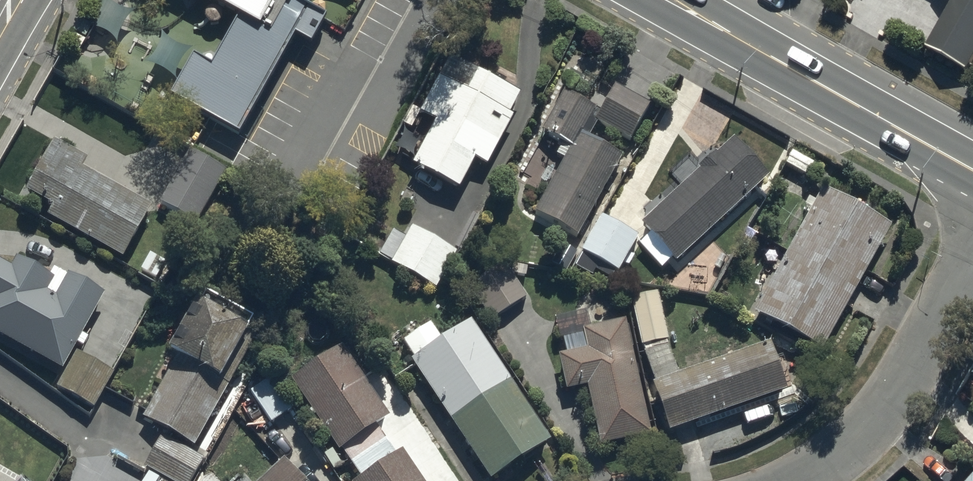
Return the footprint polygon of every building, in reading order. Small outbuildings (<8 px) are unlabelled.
[(223,4),(170,96),(237,134),(294,35),(310,44),(325,17),(295,0),(290,0),(288,3),(282,0),(216,0),(223,4)] [(966,77),(972,64),(972,0),(944,0),(956,6),(928,56),(966,77)] [(519,97),(453,60),(421,116),(438,125),(414,166),(455,189),(480,144),(489,149),(519,97)] [(622,157),(590,139),(599,125),(630,143),(648,111),(616,93),(601,119),(566,99),(545,134),(574,151),(535,218),(575,240),(622,157)] [(85,164),(59,148),(34,190),(61,206),(53,218),(121,258),(151,209),(82,168),(85,164)] [(736,148),(644,224),(677,265),(770,190),(736,148)] [(231,175),(192,153),(162,205),(201,228),(231,175)] [(889,232),(826,200),(766,318),(829,350),(889,232)] [(637,239),(605,221),(587,252),(619,271),(637,239)] [(448,258),(409,235),(391,267),(430,289),(448,258)] [(0,265),(0,333),(62,368),(98,305),(46,275),(39,288),(0,265)] [(503,265),(466,291),(487,321),(524,295),(503,265)] [(634,300),(645,344),(670,337),(659,294),(634,300)] [(243,332),(198,306),(173,350),(219,375),(243,332)] [(647,431),(624,321),(586,329),(591,349),(561,355),(568,389),(592,384),(604,440),(647,431)] [(546,438),(469,324),(437,345),(427,329),(402,346),(489,476),(546,438)] [(670,428),(786,388),(770,343),(655,383),(670,428)] [(341,350),(296,379),(361,477),(356,480),(416,480),(399,455),(392,459),(369,424),(384,414),(341,350)] [(116,376),(77,354),(59,386),(98,408),(116,376)] [(217,402),(172,377),(147,420),(192,446),(217,402)] [(272,382),(252,394),(268,420),(288,408),(272,382)] [(164,441),(149,467),(172,480),(192,480),(202,462),(164,441)] [(286,465),(268,480),(301,480),(286,465)]
